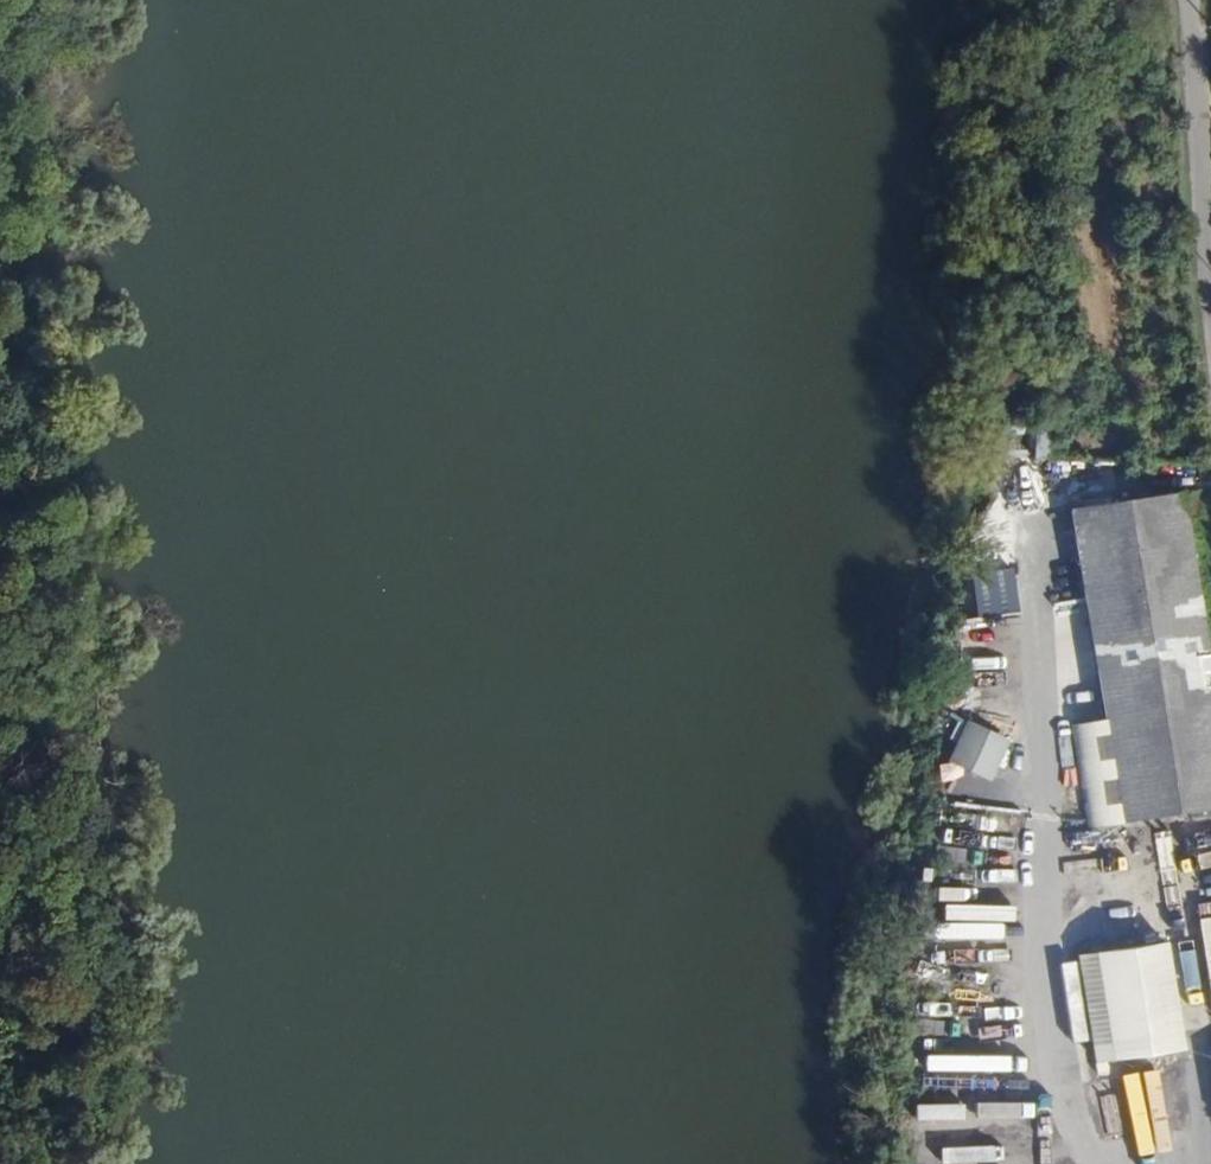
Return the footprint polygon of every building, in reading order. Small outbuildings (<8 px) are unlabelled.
[(1179,498),(1070,517),(1106,727),(1071,733),(1089,836),(1210,815),(1210,682),(1179,498)] [(943,764),(988,783),(1006,740),(961,721),(943,764)] [(1210,850),(1210,832),(1179,840),(1183,856),(1210,850)] [(1192,925),(1210,1014),(1210,921),(1192,925)] [(1165,949),(1078,962),(1094,1068),(1181,1055),(1165,949)]
